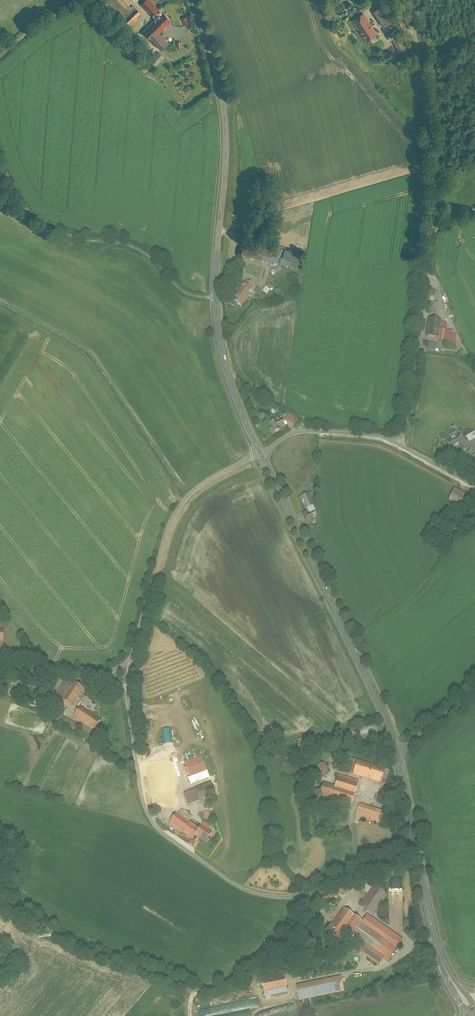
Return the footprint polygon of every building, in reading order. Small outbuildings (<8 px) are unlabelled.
[(125,0),(108,0),(108,1),(123,15),(131,6),(125,0)] [(168,42),(159,32),(171,20),(152,0),(144,0),(140,4),(154,18),(143,29),(161,48),(168,42)] [(373,11),(383,27),(394,20),(384,4),(373,11)] [(141,13),(137,8),(131,14),(125,20),(132,26),(137,21),(139,19),(136,17),(141,13)] [(352,21),(366,42),(378,35),(363,13),(352,21)] [(182,18),(186,27),(191,25),(187,16),(182,18)] [(397,19),(401,26),(406,23),(401,16),(397,19)] [(387,34),(390,40),(391,39),(396,37),(392,31),(387,34)] [(391,39),(396,47),(401,45),(397,36),(391,39)] [(159,52),(150,60),(156,66),(164,58),(159,52)] [(256,258),(281,266),(285,250),(261,243),(259,250),(256,258)] [(256,258),(259,250),(244,245),(242,254),(256,258)] [(300,254),(285,250),(281,266),(295,270),(300,254)] [(280,266),(271,272),(273,275),(282,270),(280,266)] [(241,278),(235,275),(232,280),(238,284),(241,278)] [(254,287),(246,281),(233,299),(241,305),(254,287)] [(438,303),(432,302),(430,314),(437,314),(438,303)] [(440,320),(429,318),(427,336),(438,337),(439,328),(440,322),(440,320)] [(444,342),(456,343),(457,332),(445,330),(444,341),(444,342)] [(434,351),(435,343),(426,342),(426,350),(434,351)] [(296,419),(293,418),(294,416),(287,413),(284,419),(295,423),(296,419)] [(277,422),(276,420),(269,423),(274,433),(280,429),(279,427),(284,425),(282,419),(277,422)] [(467,436),(469,441),(474,438),(474,432),(467,436)] [(459,435),(448,441),(452,449),(458,446),(463,444),(459,435)] [(466,494),(455,489),(450,499),(461,505),(466,494)] [(314,505),(308,494),(300,498),(306,509),(314,505)] [(313,512),(305,516),(307,520),(315,516),(313,512)] [(66,678),(54,694),(71,705),(82,689),(66,678)] [(101,720),(79,707),(73,716),(95,730),(101,720)] [(308,745),(307,737),(295,739),(296,747),(308,745)] [(199,757),(184,762),(189,777),(205,771),(199,757)] [(343,771),(352,774),(357,760),(347,757),(343,771)] [(357,760),(352,774),(379,783),(384,768),(357,760)] [(324,763),(316,765),(318,775),(326,773),(324,763)] [(336,774),(332,787),(354,793),(358,781),(336,774)] [(156,777),(154,797),(173,798),(175,779),(166,778),(156,777)] [(320,784),(316,797),(350,807),(354,793),(332,787),(320,784)] [(193,790),(197,801),(210,796),(205,785),(193,790)] [(193,790),(183,793),(188,805),(197,801),(193,790)] [(154,797),(154,806),(172,807),(173,798),(154,797)] [(359,805),(356,816),(380,824),(384,812),(359,805)] [(180,810),(177,814),(187,822),(191,817),(180,810)] [(174,813),(167,823),(191,839),(194,835),(198,829),(187,822),(177,814),(174,813)] [(208,837),(212,831),(207,828),(209,826),(203,821),(198,829),(194,835),(206,843),(210,838),(208,837)] [(373,885),(360,905),(373,913),(386,893),(373,885)] [(400,902),(390,903),(391,912),(400,910),(400,908),(401,908),(400,902)] [(342,906),(324,932),(344,947),(347,943),(377,964),(382,957),(387,960),(402,939),(366,913),(362,920),(342,906)] [(307,916),(313,921),(318,915),(312,910),(307,916)] [(320,955),(314,957),(317,964),(323,962),(320,955)] [(344,991),(341,977),(296,986),(299,1000),(344,991)] [(286,993),(284,981),(263,985),(265,997),(286,993)]
